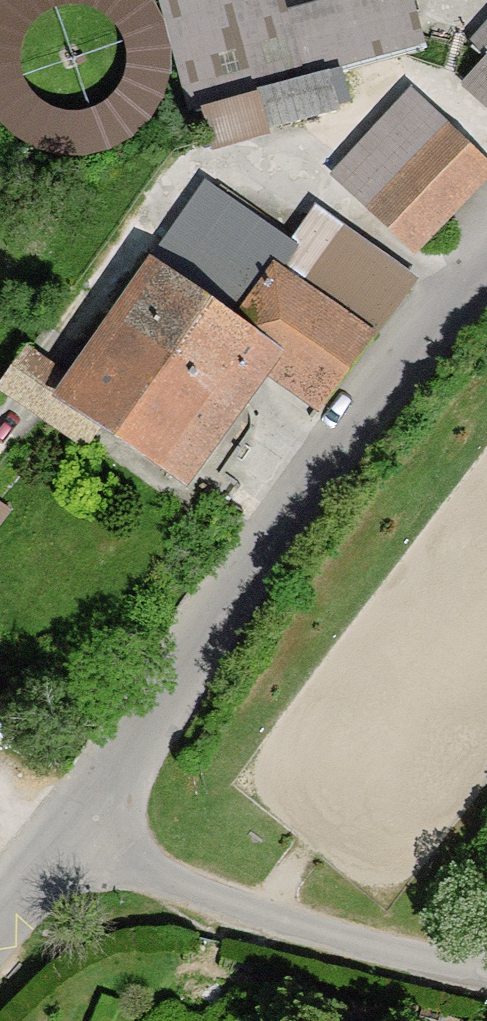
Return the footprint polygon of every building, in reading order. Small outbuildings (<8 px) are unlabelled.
[(286,23),(280,0),(165,0),(194,112),(302,84),(286,23)] [(411,0),(372,0),(286,23),(302,84),(423,50),(411,0)] [(473,48),(486,61),(486,32),(473,48)] [(417,98),(343,180),(418,248),(486,174),(486,162),(417,98)] [(409,286),(313,219),(292,250),(210,193),(76,384),(28,350),(5,383),(90,443),(104,422),(182,476),(262,362),(325,405),(409,286)] [(0,505),(0,525),(10,512),(0,505)]
